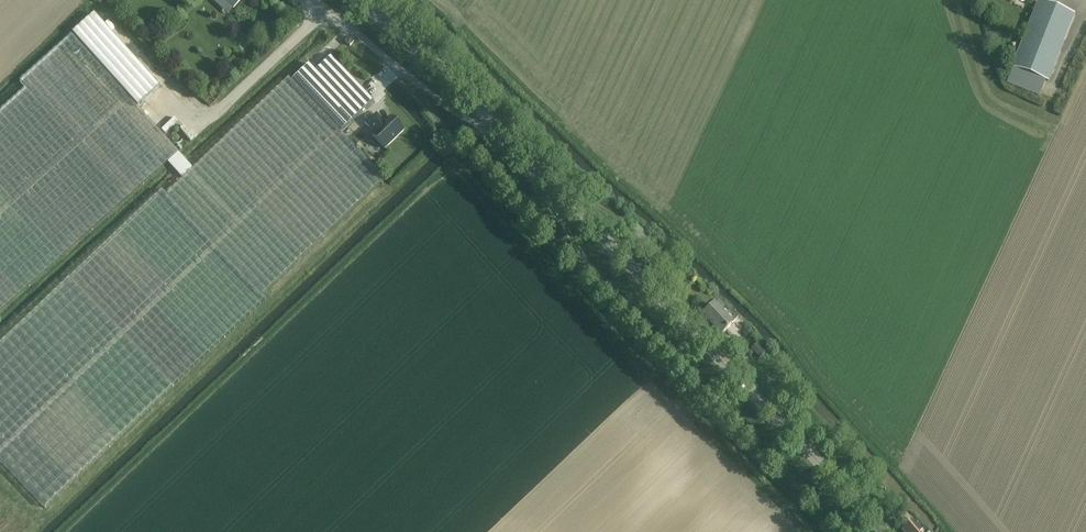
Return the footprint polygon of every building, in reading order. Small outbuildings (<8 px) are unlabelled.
[(233,9),(233,8),(242,0),(224,0),(233,9)] [(1048,81),(1073,16),(1038,2),(1034,12),(1012,67),(1013,67),(1006,84),(1038,98),(1046,81),(1048,81)] [(166,163),(178,152),(137,107),(159,87),(94,15),(19,82),(25,89),(0,111),(0,312),(166,163)] [(352,44),(354,42),(349,37),(345,42),(349,47),(352,44)] [(0,345),(0,462),(45,509),(118,440),(157,402),(265,299),(262,295),(384,178),(341,133),(340,132),(373,101),(364,92),(342,70),(330,58),(315,72),(308,65),(296,76),(291,81),(289,78),(194,170),(182,180),(167,195),(162,191),(157,196),(137,215),(138,216),(0,345)] [(376,113),(364,125),(373,134),(370,136),(384,151),(385,150),(405,132),(391,117),(385,122),(376,113)] [(180,143),(181,142),(182,140),(183,138),(183,137),(182,136),(182,135),(180,133),(179,133),(177,133),(175,133),(173,134),(172,135),(172,137),(172,139),(172,140),(173,142),(174,143),(176,144),(178,144),(180,143)] [(178,153),(167,162),(182,178),(192,169),(178,153)] [(726,309),(719,302),(715,306),(707,312),(703,315),(703,316),(721,335),(725,332),(732,325),(738,319),(727,308),(726,309)] [(760,346),(753,352),(759,359),(766,352),(760,346)] [(912,523),(901,531),(919,531),(912,523)]
